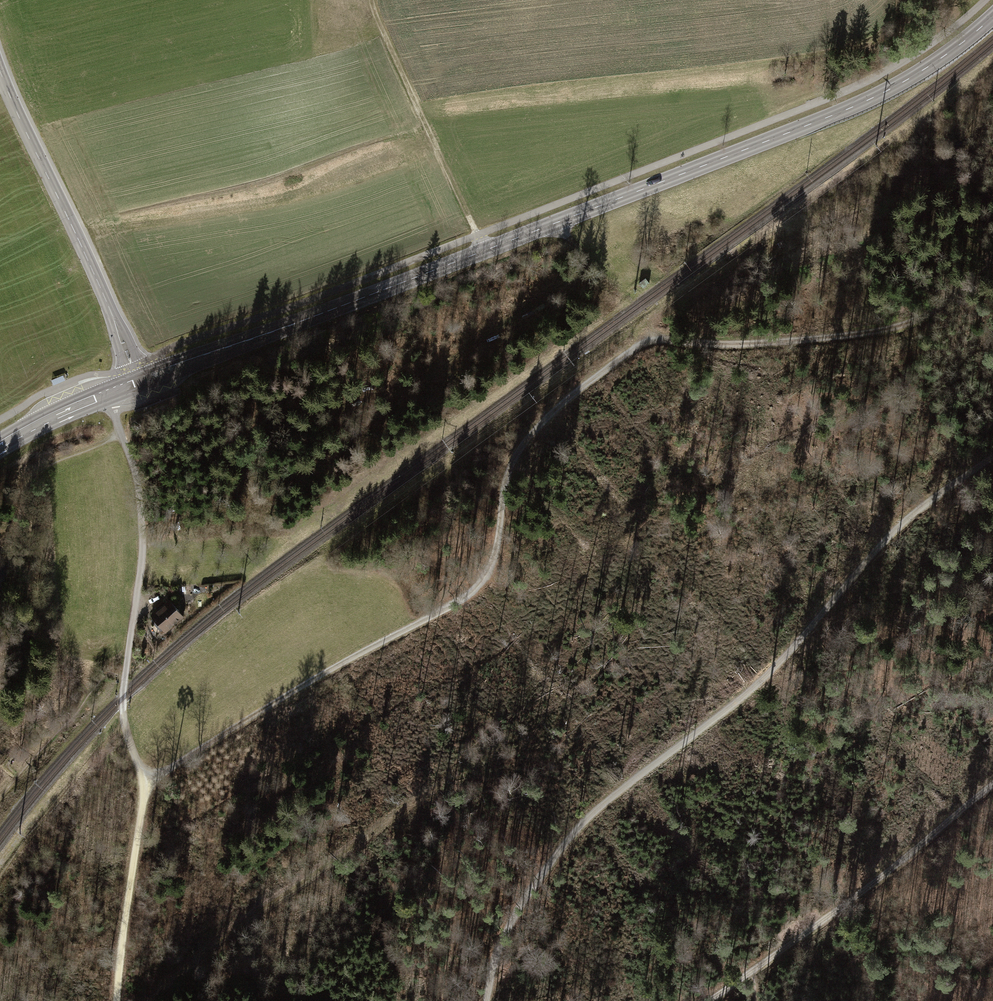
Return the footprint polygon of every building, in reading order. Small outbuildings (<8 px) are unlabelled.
[(649,283),(645,278),(639,283),(642,288),(649,283)] [(63,375),(52,379),(53,384),(65,379),(63,375)] [(165,631),(183,616),(169,600),(151,616),(165,631)]
